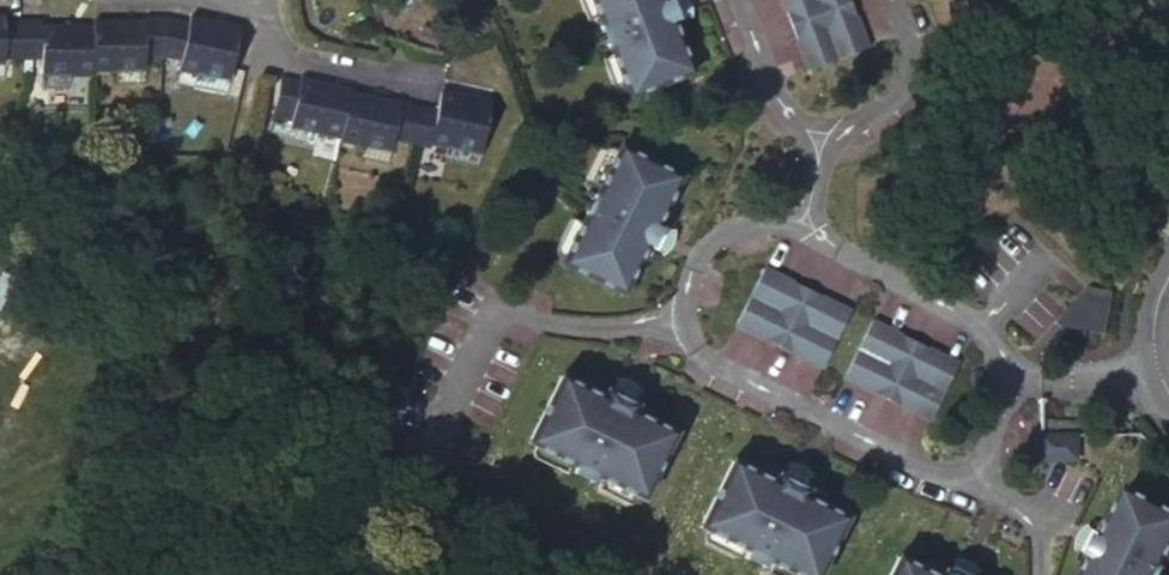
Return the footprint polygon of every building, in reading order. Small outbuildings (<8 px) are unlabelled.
[(597,27),(604,24),(610,40),(603,42),(625,96),(688,72),(667,19),(676,16),(670,0),(661,0),(660,0),(586,0),(597,27)] [(804,69),(863,46),(846,0),(778,0),(804,69)] [(24,20),(4,20),(4,14),(0,14),(0,75),(4,75),(4,58),(23,58),(24,20)] [(167,17),(145,16),(145,21),(94,21),(94,23),(93,71),(116,71),(116,83),(143,83),(143,55),(160,55),(167,17)] [(189,21),(167,17),(160,55),(182,59),(180,70),(197,73),(195,86),(227,92),(239,25),(190,16),(189,21)] [(597,27),(603,42),(610,40),(604,24),(597,27)] [(300,78),(299,83),(282,79),(273,115),(291,119),(287,137),(313,143),(315,132),(341,137),(351,91),(351,89),(324,83),(300,78)] [(437,110),(418,106),(410,143),(429,147),(430,143),(447,147),(444,160),(476,167),(491,100),(442,89),(437,110)] [(418,106),(351,91),(341,137),(340,140),(363,145),(360,159),(385,165),(391,139),(410,143),(418,106)] [(583,212),(558,264),(620,295),(644,245),(653,249),(662,231),(653,227),(678,177),(616,146),(591,198),(597,201),(590,215),(583,212)] [(591,198),(583,212),(590,215),(597,201),(591,198)] [(756,266),(728,323),(813,366),(841,309),(756,266)] [(1079,285),(1069,325),(1104,334),(1114,294),(1079,285)] [(869,322),(841,379),(927,422),(955,365),(869,322)] [(553,377),(520,444),(572,469),(575,463),(590,470),(587,476),(639,501),(671,434),(621,410),(625,401),(607,392),(603,401),(553,377)] [(1043,431),(1043,450),(1073,450),(1073,430),(1043,431)] [(790,574),(821,574),(847,520),(797,495),(801,487),(783,478),(779,487),(728,462),(696,530),(748,555),(751,548),(766,555),(763,562),(790,574)] [(575,463),(572,469),(587,476),(590,470),(575,463)] [(1083,574),(1152,574),(1156,567),(1163,570),(1168,557),(1168,509),(1126,488),(1101,538),(1092,534),(1083,552),(1092,557),(1083,574)] [(748,555),(763,562),(766,555),(751,548),(748,555)] [(889,574),(930,574),(897,559),(889,574)] [(1152,574),(1160,574),(1163,570),(1156,567),(1152,574)]
